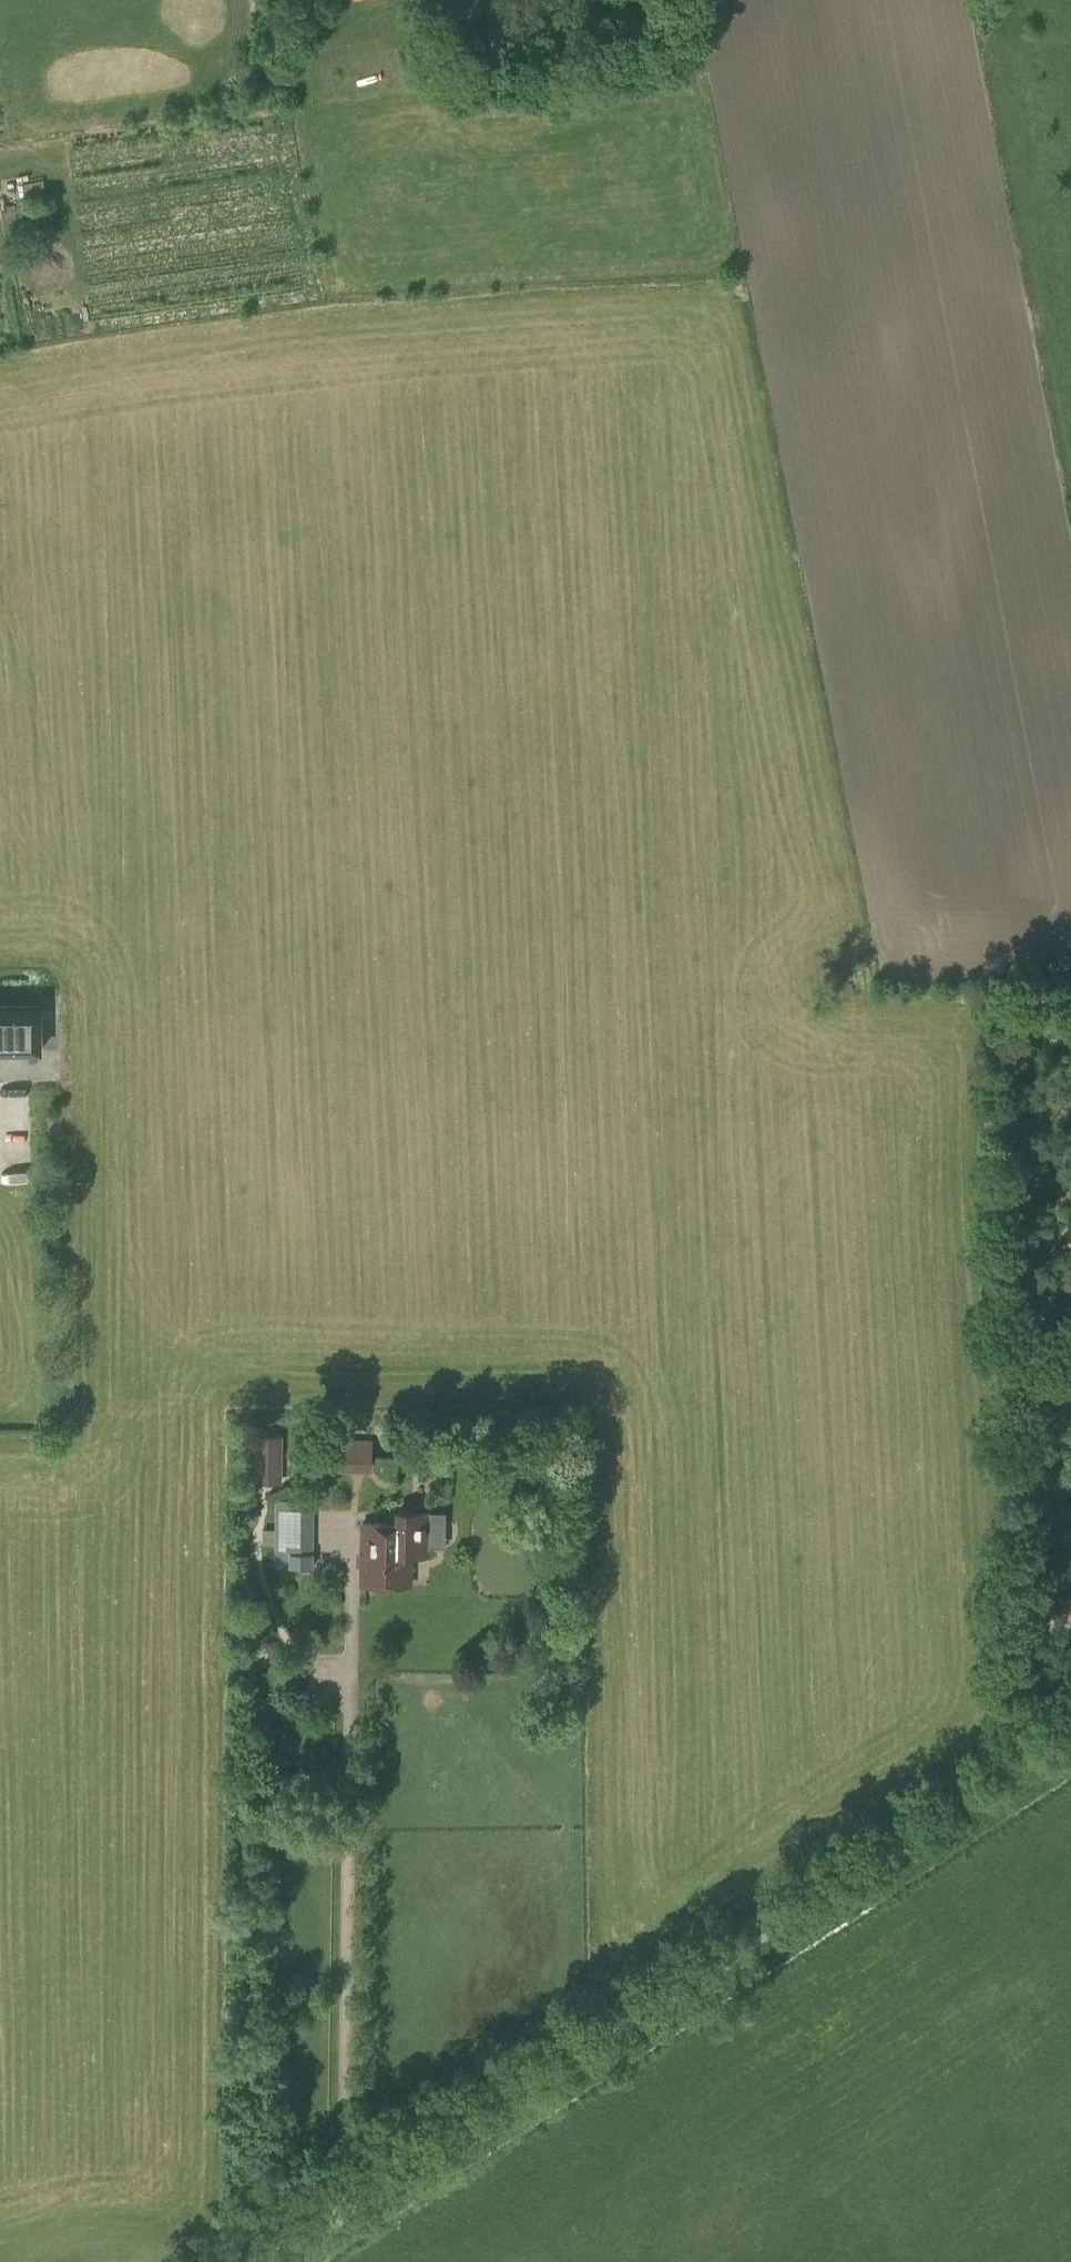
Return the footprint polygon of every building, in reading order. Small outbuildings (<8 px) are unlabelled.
[(8,244),(55,234),(43,179),(23,184),(28,206),(1,212),(8,244)] [(43,1052),(43,1004),(0,1004),(0,1053),(43,1052)] [(257,1481),(280,1481),(280,1436),(257,1436),(257,1481)] [(372,1471),(372,1439),(332,1439),(332,1470),(372,1471)] [(276,1499),(276,1529),(263,1529),(263,1543),(276,1543),(275,1566),(313,1567),(314,1508),(309,1508),(309,1499),(276,1499)] [(431,1538),(431,1514),(394,1513),(394,1525),(364,1524),(363,1555),(360,1555),(360,1564),(364,1564),(363,1585),(414,1586),(414,1557),(430,1557),(430,1546),(434,1546),(434,1539),(431,1538)]
